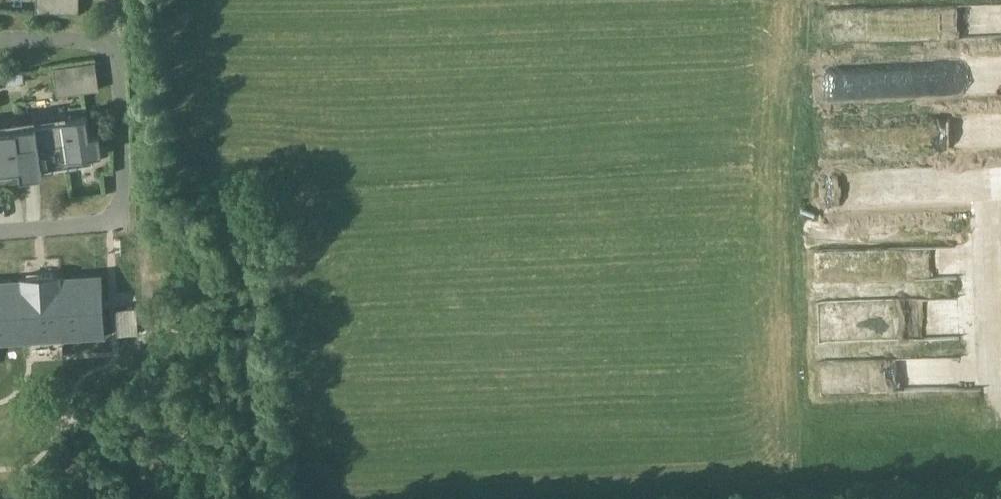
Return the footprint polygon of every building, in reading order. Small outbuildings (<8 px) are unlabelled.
[(37,11),(80,12),(80,0),(38,0),(37,11)] [(96,61),(54,67),(59,95),(100,89),(96,61)] [(95,162),(94,153),(103,152),(100,132),(91,134),(88,115),(0,127),(0,176),(95,162)] [(3,382),(1,357),(116,351),(110,275),(0,281),(0,382),(3,382)] [(170,306),(134,307),(137,350),(173,349),(170,306)]
